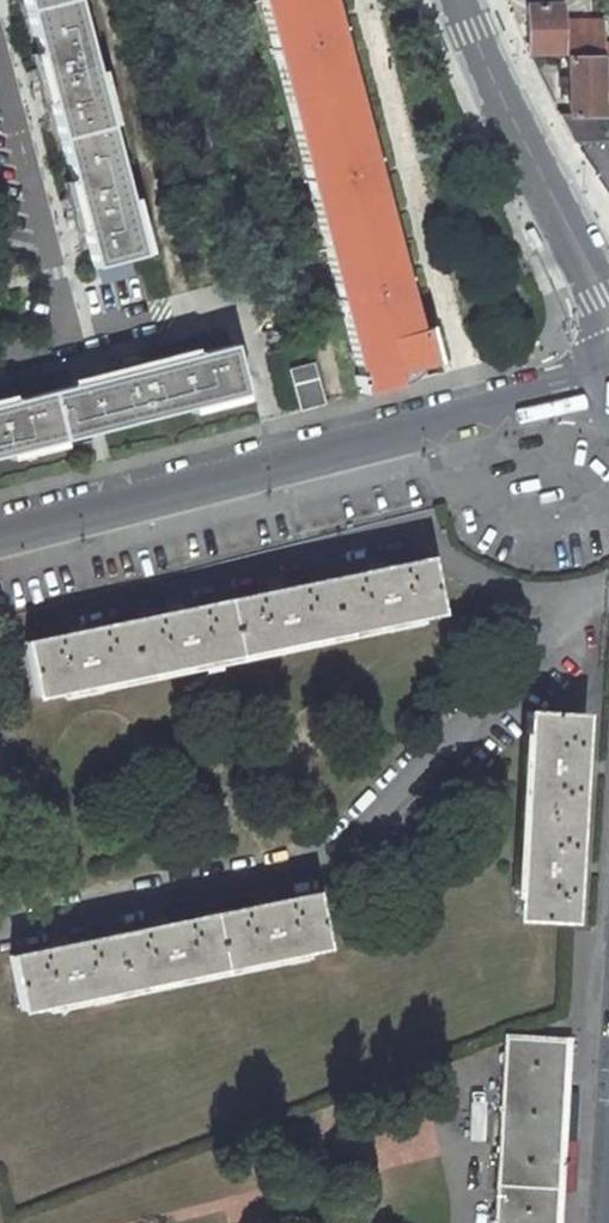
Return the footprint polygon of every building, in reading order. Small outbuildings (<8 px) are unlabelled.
[(38,53),(51,102),(71,180),(84,230),(94,268),(143,255),(129,200),(109,126),(95,73),(76,0),(24,0),(38,53)] [(359,376),(354,377),(357,388),(361,387),(364,394),(399,385),(396,373),(530,338),(520,302),(418,330),(332,0),(260,0),(359,376)] [(527,54),(559,53),(568,56),(608,56),(608,45),(606,45),(606,46),(601,47),(600,31),(561,32),(561,23),(560,6),(527,7),(527,54)] [(561,23),(561,32),(600,31),(600,22),(561,23)] [(45,103),(51,102),(38,53),(32,54),(45,103)] [(568,56),(569,113),(558,115),(572,143),(608,142),(608,113),(602,114),(601,92),(608,92),(608,90),(608,56),(568,56)] [(109,126),(115,125),(101,71),(95,73),(109,126)] [(79,232),(84,230),(71,180),(65,182),(79,232)] [(143,255),(149,253),(134,199),(129,200),(143,255)] [(7,453),(62,440),(189,408),(244,394),(232,345),(195,355),(71,387),(12,402),(0,405),(0,455),(7,453)] [(195,355),(193,348),(69,380),(71,387),(195,355)] [(290,370),(294,386),(317,380),(313,364),(290,370)] [(317,380),(294,386),(301,410),(324,404),(317,380)] [(246,400),(244,394),(189,408),(191,414),(246,400)] [(0,398),(0,405),(12,402),(11,395),(0,398)] [(63,447),(62,440),(7,453),(10,460),(63,447)] [(35,697),(438,613),(426,558),(24,642),(35,697)] [(526,711),(515,919),(571,923),(582,715),(526,711)] [(21,1011),(324,947),(313,893),(9,956),(21,1011)] [(566,1039),(547,1038),(547,1040),(505,1037),(494,1222),(556,1222),(566,1039)]
